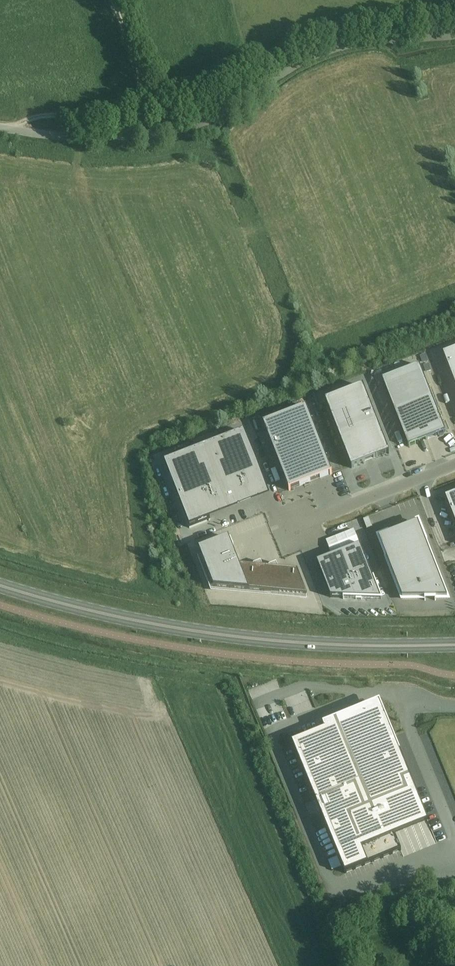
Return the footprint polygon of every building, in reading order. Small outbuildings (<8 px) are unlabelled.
[(443,353),(454,383),(454,349),(443,353)] [(419,365),(382,379),(408,447),(445,432),(419,365)] [(363,386),(325,401),(349,463),(351,468),(352,467),(352,466),(387,452),(388,454),(389,453),(363,386)] [(262,423),(289,490),(291,490),(291,489),(330,474),(332,474),(306,406),(262,423)] [(245,431),(164,462),(190,528),(211,520),(207,510),(256,490),(249,472),(259,468),(245,431)] [(446,500),(454,522),(454,497),(446,500)] [(418,523),(378,538),(402,599),(424,598),(424,599),(425,599),(425,598),(435,598),(435,599),(436,599),(436,598),(447,598),(418,523)] [(229,537),(199,549),(213,587),(307,596),(297,570),(278,569),(277,565),(269,568),(263,567),(261,564),(254,567),(239,565),(229,537)] [(359,543),(316,560),(330,595),(380,597),(359,543)] [(326,729),(292,743),(345,873),(401,850),(395,835),(428,821),(417,793),(381,707),(370,711),(368,706),(324,725),(326,729)]
